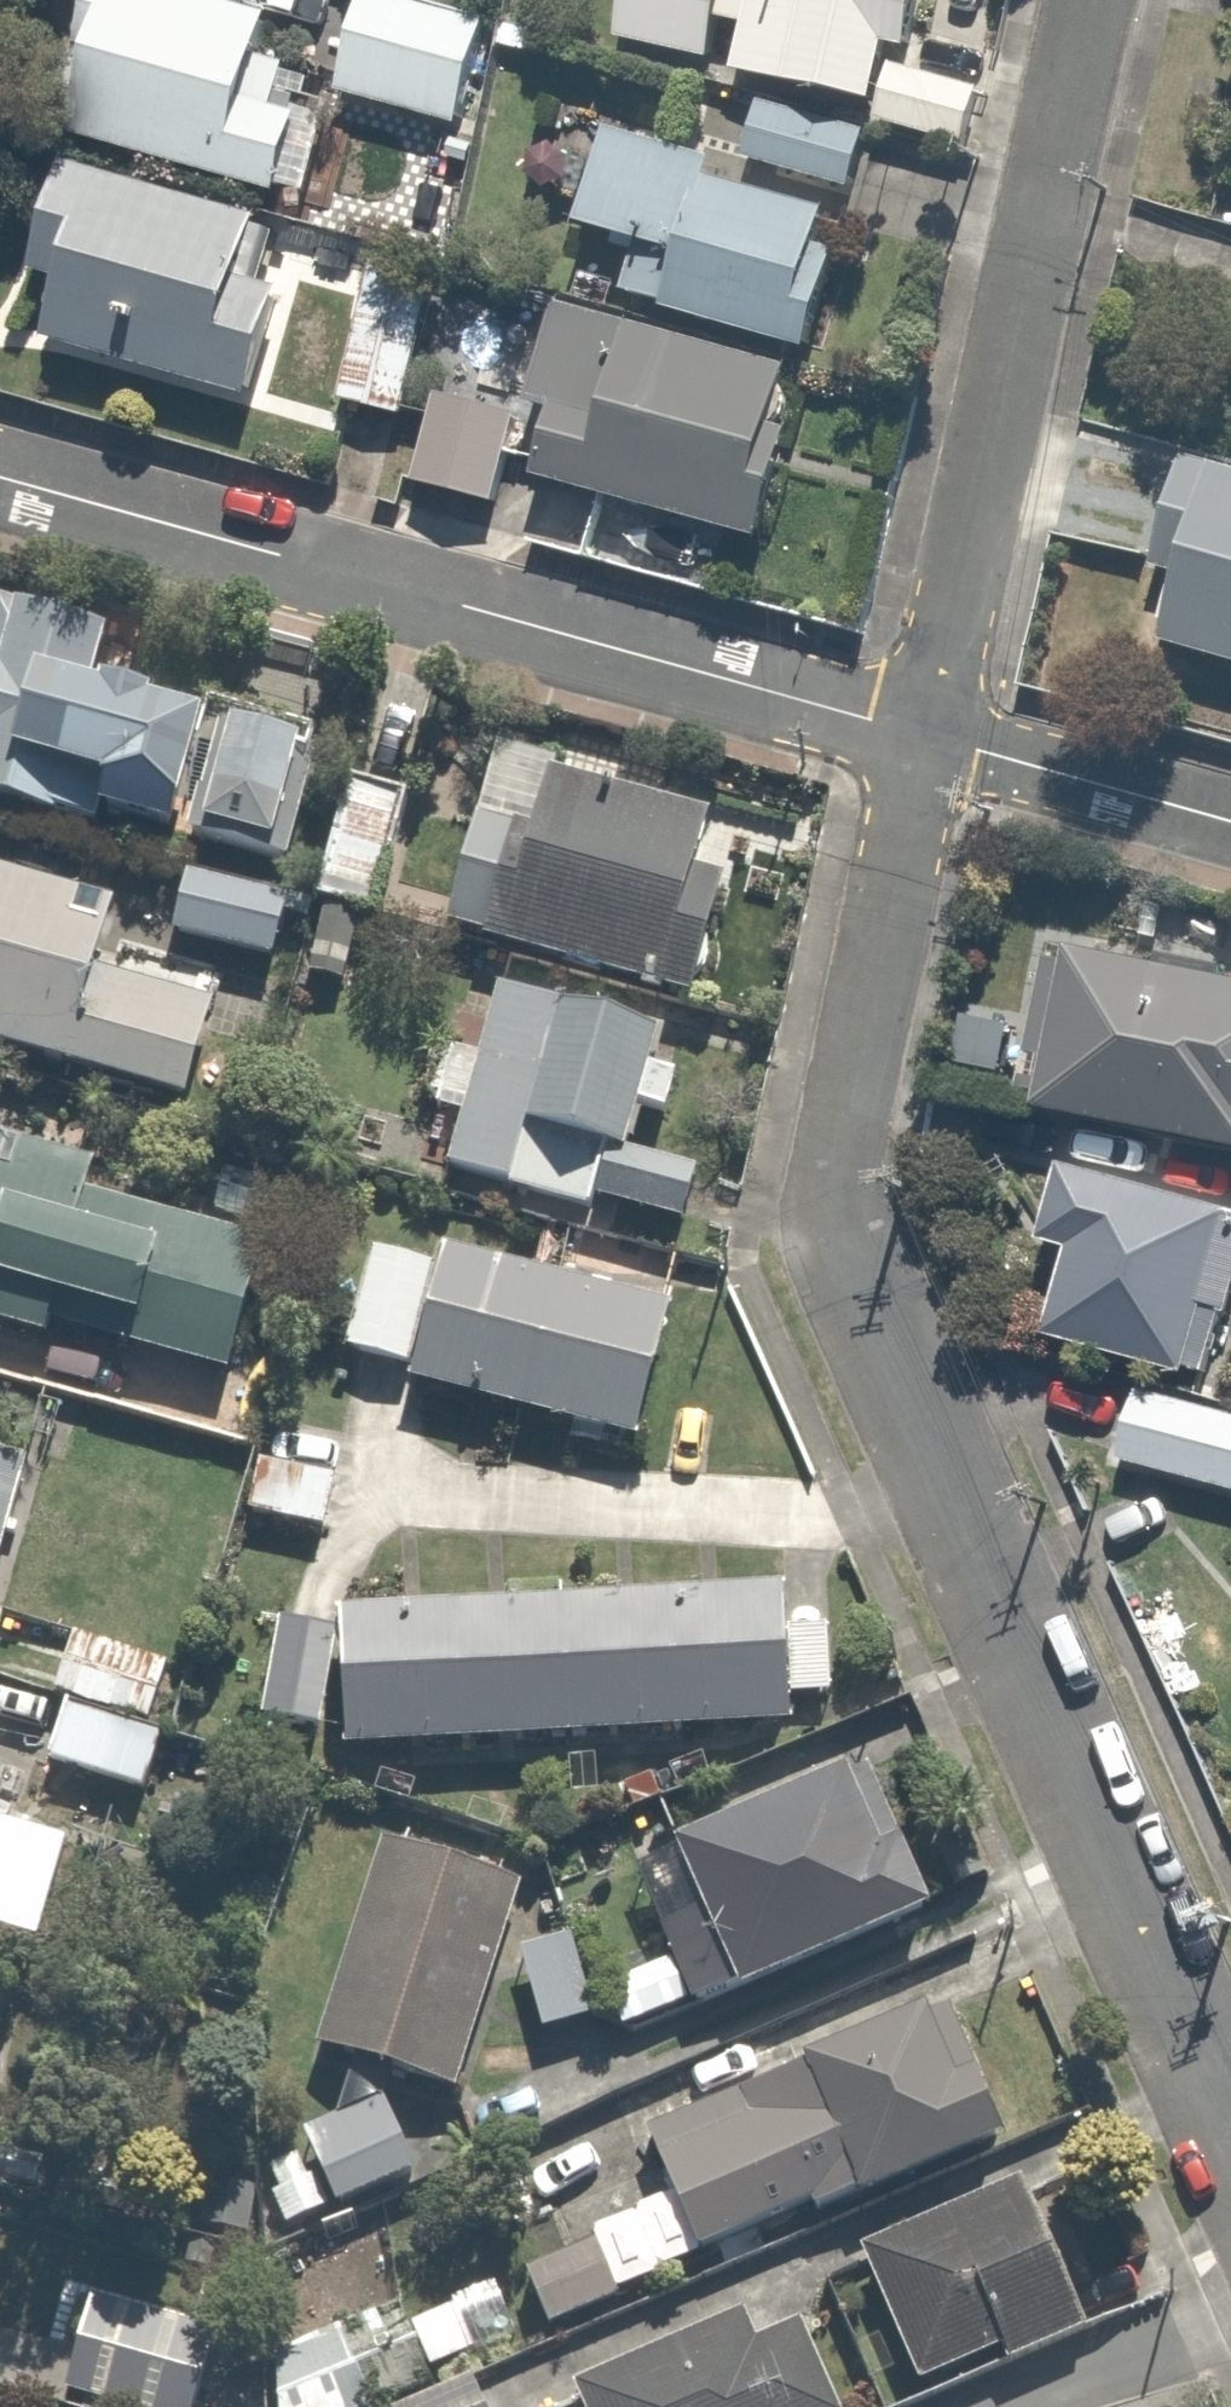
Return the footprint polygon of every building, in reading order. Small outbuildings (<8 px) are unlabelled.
[(230,0),(84,0),(50,124),(283,189),(313,83),(267,70),(282,15),(230,0)] [(399,0),(363,0),(342,88),(470,118),(493,22),(399,0)] [(623,49),(720,70),(730,23),(749,27),(739,74),(869,102),(888,12),(917,19),(921,0),(633,0),(623,49)] [(984,86),(896,60),(879,120),(966,146),(984,86)] [(870,128),(754,106),(741,174),(857,196),(870,128)] [(811,344),(845,213),(716,180),(722,159),(604,129),(578,231),(635,246),(622,295),(811,344)] [(262,275),(279,218),(67,156),(33,271),(66,281),(47,344),(244,401),(280,280),(262,275)] [(412,414),(445,264),(383,251),(350,400),(412,414)] [(545,293),(516,399),(549,409),(531,474),(761,538),(809,366),(545,293)] [(492,507),(520,411),(441,387),(413,483),(492,507)] [(1180,579),(1161,660),(1230,675),(1230,472),(1215,469),(1177,460),(1152,573),(1180,579)] [(79,832),(85,811),(292,864),(321,742),(218,718),(99,687),(116,623),(1,593),(0,597),(0,811),(63,828),(79,832)] [(422,797),(341,778),(313,904),(393,923),(422,797)] [(525,881),(486,870),(465,943),(687,1005),(735,830),(553,780),(525,881)] [(186,876),(176,939),(282,956),(291,892),(186,876)] [(188,1097),(224,966),(0,905),(0,1045),(188,1097)] [(1044,963),(1021,1078),(1047,1084),(1041,1116),(1230,1155),(1230,976),(1074,944),(1069,968),(1044,963)] [(474,1057),(437,1048),(421,1116),(458,1125),(447,1174),(609,1211),(695,1231),(709,1167),(654,1154),(680,1036),(650,1029),(654,1012),(493,975),(474,1057)] [(256,1387),(293,1237),(105,1189),(116,1147),(0,1118),(0,1322),(256,1387)] [(1060,1182),(1046,1248),(1085,1256),(1066,1344),(1228,1379),(1230,1364),(1230,1219),(1060,1182)] [(690,1303),(380,1237),(354,1358),(411,1369),(404,1399),(658,1454),(690,1303)] [(1123,1456),(1230,1482),(1230,1420),(1138,1397),(1123,1456)] [(11,1443),(0,1440),(0,1488),(11,1443)] [(834,1692),(830,1610),(800,1612),(799,1586),(333,1609),(340,1754),(806,1732),(804,1693),(834,1692)] [(178,1664),(79,1635),(40,1770),(139,1799),(178,1664)] [(864,1764),(642,1858),(682,1953),(606,1985),(631,2042),(928,1917),(864,1764)] [(42,1932),(67,1834),(0,1816),(0,1921),(42,1932)] [(459,2085),(519,1887),(376,1844),(317,2042),(459,2085)] [(550,2034),(606,2016),(583,1943),(527,1961),(550,2034)] [(703,2266),(1015,2142),(956,1995),(644,2119),(703,2266)] [(308,2129),(314,2144),(267,2164),(294,2228),(341,2208),(412,2178),(379,2099),(308,2129)] [(922,2399),(1082,2324),(1016,2183),(856,2259),(922,2399)] [(632,2286),(609,2236),(513,2280),(537,2331),(632,2286)] [(91,2284),(61,2380),(151,2406),(192,2406),(218,2322),(91,2284)] [(809,2340),(767,2360),(743,2308),(568,2389),(576,2406),(840,2406),(809,2340)]
